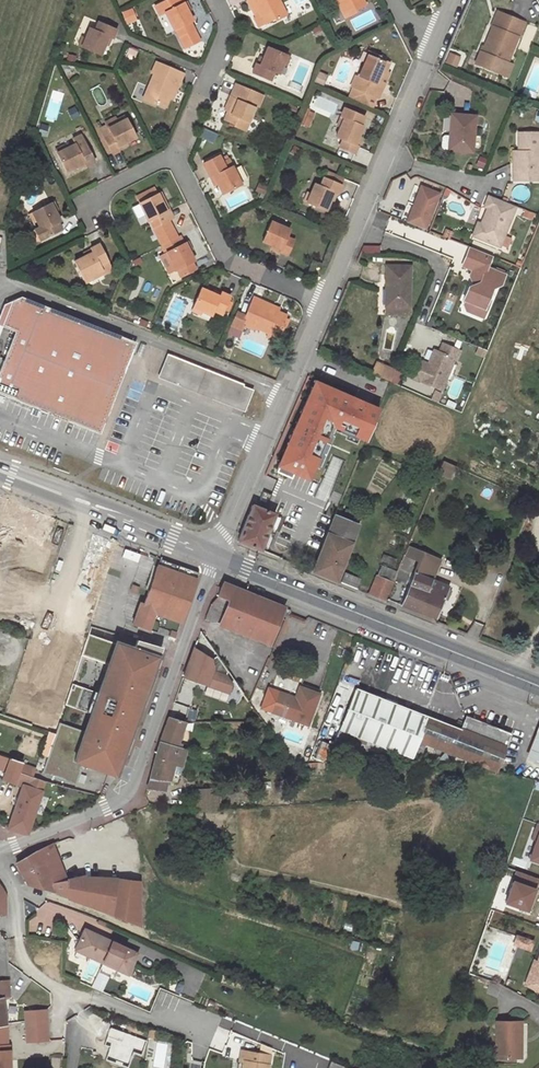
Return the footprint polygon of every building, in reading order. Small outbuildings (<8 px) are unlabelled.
[(175,28),(185,46),(199,39),(190,22),(193,21),(188,12),(184,2),(183,0),(167,0),(156,5),(160,14),(165,12),(174,28),(175,28)] [(250,2),(248,3),(256,17),(254,18),(258,26),(274,19),(275,21),(286,16),(279,0),(249,0),(250,2)] [(340,5),(344,15),(346,17),(357,12),(355,9),(365,5),(363,0),(337,0),(340,5)] [(335,20),(344,15),(340,5),(330,10),(335,20)] [(124,22),(135,19),(131,8),(120,12),(124,22)] [(160,14),(168,31),(174,28),(165,12),(160,14)] [(524,23),(497,12),(491,27),(492,27),(484,48),(486,49),(484,53),(480,52),(475,63),(502,74),(507,63),(517,37),(518,38),(524,23)] [(89,28),(86,38),(81,46),(100,54),(105,44),(109,36),(112,37),(116,29),(98,21),(95,30),(89,28)] [(268,46),(264,57),(260,65),(256,64),(252,73),(270,81),(274,72),(279,74),(283,64),(287,55),(287,54),(268,46)] [(381,56),(368,52),(358,77),(355,76),(351,87),(353,88),(349,97),(372,107),(376,97),(378,98),(383,87),(379,86),(385,71),(389,62),(380,59),(381,56)] [(184,73),(156,62),(151,74),(153,75),(143,99),(155,104),(155,101),(166,106),(169,98),(175,84),(178,86),(184,73)] [(507,63),(502,74),(507,77),(512,65),(507,63)] [(389,73),(385,71),(379,86),(383,87),(389,73)] [(173,100),(178,86),(175,84),(169,98),(173,100)] [(235,84),(231,94),(235,95),(229,110),(225,119),(235,123),(233,126),(245,130),(255,106),(258,107),(263,95),(235,84)] [(225,108),(229,110),(235,95),(231,94),(225,108)] [(360,134),(363,125),(361,124),(364,115),(344,108),(341,116),(344,117),(341,126),(337,136),(342,138),(339,145),(356,153),(360,144),(356,142),(360,134)] [(306,110),(301,123),(309,126),(314,113),(306,110)] [(475,116),(451,114),(449,133),(451,133),(451,136),(443,135),(442,137),(442,147),(444,149),(471,152),(475,116)] [(102,127),(100,129),(112,153),(120,149),(118,145),(126,141),(135,136),(126,118),(118,122),(108,127),(107,125),(102,127)] [(518,133),(518,149),(519,165),(513,165),(513,180),(527,180),(530,176),(538,176),(538,132),(518,133)] [(66,148),(57,153),(66,170),(76,165),(84,161),(86,165),(94,160),(81,134),(72,139),(74,144),(66,148)] [(220,154),(217,156),(221,163),(230,159),(228,155),(222,158),(220,154)] [(217,156),(203,163),(210,177),(213,176),(218,184),(223,194),(241,184),(246,185),(248,180),(240,165),(233,169),(232,166),(233,166),(230,159),(221,163),(217,156)] [(350,170),(345,168),(342,174),(347,177),(350,170)] [(341,177),(339,176),(327,171),(324,178),(338,184),(341,177)] [(338,184),(324,178),(324,177),(320,186),(315,183),(310,193),(307,202),(325,210),(330,200),(333,192),(337,194),(341,184),(338,184)] [(443,192),(421,182),(405,222),(427,232),(443,192)] [(163,244),(177,236),(168,219),(165,212),(167,211),(158,193),(155,186),(136,195),(140,202),(144,210),(149,221),(150,220),(163,244)] [(165,212),(168,219),(174,217),(161,192),(158,193),(167,211),(165,212)] [(378,211),(384,213),(391,197),(385,194),(378,211)] [(516,206),(489,195),(484,206),(488,208),(481,225),(484,226),(480,238),(499,246),(516,206)] [(56,212),(51,202),(33,211),(36,219),(40,226),(35,228),(31,233),(34,239),(40,239),(62,229),(58,222),(60,220),(56,212)] [(280,226),(272,222),(264,240),(273,244),(281,248),(280,251),(287,254),(294,240),(287,237),(290,230),(280,226)] [(481,225),(477,223),(472,235),(480,238),(484,226),(481,225)] [(163,244),(167,252),(176,269),(177,269),(181,276),(195,269),(191,262),(194,261),(190,252),(185,243),(183,244),(179,236),(177,236),(163,244)] [(85,256),(74,261),(83,279),(92,274),(102,269),(100,265),(108,261),(99,243),(91,247),(93,252),(85,256)] [(82,252),(85,256),(93,252),(91,247),(82,252)] [(492,288),(501,285),(505,275),(487,267),(492,256),(469,247),(462,265),(472,270),(475,271),(473,276),(477,284),(474,285),(468,287),(463,300),(465,301),(473,304),(471,310),(484,315),(490,301),(488,300),(492,288)] [(167,252),(160,255),(169,272),(176,269),(167,252)] [(386,265),(385,306),(385,314),(409,315),(410,266),(386,265)] [(212,292),(201,288),(193,306),(202,310),(213,315),(215,310),(223,314),(225,310),(229,301),(230,296),(221,292),(220,296),(212,292)] [(11,301),(4,321),(17,326),(13,337),(7,354),(0,371),(0,392),(97,430),(132,340),(21,296),(11,301)] [(264,302),(253,297),(246,315),(238,310),(232,324),(242,328),(244,325),(254,329),(255,326),(268,332),(279,336),(284,326),(282,325),(285,319),(286,315),(277,312),(263,305),(264,302)] [(465,301),(462,310),(464,316),(481,323),(484,315),(471,310),(473,304),(465,301)] [(279,308),(264,302),(263,305),(277,312),(279,308)] [(278,340),(279,336),(268,332),(267,336),(278,340)] [(4,352),(7,354),(13,337),(10,336),(4,352)] [(454,359),(456,360),(460,351),(442,343),(439,352),(433,366),(428,363),(422,361),(414,378),(441,390),(454,359)] [(434,350),(428,363),(433,366),(439,352),(434,350)] [(243,385),(168,355),(160,373),(160,375),(235,404),(243,385)] [(373,363),(369,374),(396,383),(400,372),(373,363)] [(323,392),(326,387),(314,382),(312,387),(323,392)] [(253,389),(243,385),(235,404),(245,408),(253,389)] [(326,387),(323,392),(312,387),(301,412),(306,414),(301,425),(296,423),(292,432),(297,434),(293,445),(288,442),(278,466),(293,472),(308,479),(313,466),(317,458),(322,460),(329,444),(324,441),(327,434),(331,435),(336,424),(342,426),(340,429),(357,436),(365,440),(378,410),(370,406),(354,399),(326,387)] [(354,399),(370,406),(371,403),(355,396),(354,399)] [(306,414),(301,412),(296,423),(301,425),(306,414)] [(357,436),(340,429),(339,432),(356,440),(357,436)] [(297,434),(292,432),(288,442),(293,445),(297,434)] [(324,441),(329,444),(333,436),(331,435),(327,434),(324,441)] [(331,456),(316,496),(326,500),(342,460),(331,456)] [(322,460),(317,458),(313,466),(319,468),(322,460)] [(456,467),(443,461),(438,472),(450,478),(456,467)] [(293,472),(278,466),(275,472),(290,478),(293,472)] [(267,505),(271,495),(263,491),(258,501),(267,505)] [(8,499),(0,522),(0,537),(40,552),(55,517),(8,499)] [(267,505),(258,501),(255,500),(253,504),(265,509),(267,505)] [(237,542),(260,551),(275,514),(251,505),(237,542)] [(341,518),(356,524),(359,515),(345,509),(341,518)] [(334,515),(327,534),(351,543),(358,524),(356,524),(341,518),(334,515)] [(87,633),(100,593),(116,543),(93,533),(74,594),(64,630),(63,630),(35,714),(32,724),(49,730),(56,733),(59,722),(65,704),(71,683),(81,654),(87,633)] [(327,534),(312,572),(336,581),(351,543),(327,534)] [(404,554),(419,560),(422,552),(408,546),(404,554)] [(5,551),(1,563),(0,563),(0,610),(1,610),(20,557),(5,551)] [(400,605),(418,612),(431,580),(440,560),(422,552),(419,560),(400,605)] [(157,565),(135,626),(150,631),(156,614),(181,623),(196,579),(157,565)] [(369,595),(386,601),(396,574),(381,568),(377,576),(376,576),(369,595)] [(340,583),(356,589),(360,580),(344,574),(340,583)] [(431,580),(418,612),(435,618),(435,619),(449,587),(431,580)] [(283,607),(223,583),(217,596),(230,601),(220,625),(268,644),(283,607)] [(230,601),(217,596),(217,597),(211,604),(205,619),(220,625),(230,601)] [(132,649),(87,633),(81,654),(108,664),(99,693),(71,683),(65,704),(91,713),(85,731),(59,722),(56,733),(43,770),(42,772),(76,784),(83,764),(92,766),(93,763),(98,765),(97,768),(114,774),(159,646),(135,639),(132,649)] [(216,654),(205,638),(196,650),(211,660),(216,654)] [(213,672),(211,660),(193,648),(183,677),(229,694),(233,681),(231,678),(221,675),(213,672)] [(221,675),(221,662),(216,654),(211,660),(213,672),(221,675)] [(302,684),(300,687),(318,693),(319,690),(302,684)] [(319,694),(299,687),(294,700),(290,699),(291,696),(279,692),(272,712),(308,725),(319,694)] [(388,755),(390,750),(412,758),(415,750),(422,732),(427,716),(355,688),(332,747),(349,754),(353,741),(364,745),(364,746),(388,755)] [(460,729),(427,716),(422,732),(423,732),(420,740),(426,743),(497,770),(511,733),(465,715),(460,729)] [(169,781),(171,771),(173,762),(181,765),(185,749),(180,748),(181,744),(178,743),(183,729),(191,731),(191,730),(192,723),(185,723),(185,722),(168,717),(159,742),(155,757),(148,788),(164,791),(167,780),(169,781)] [(538,763),(538,721),(525,757),(538,763)] [(43,770),(56,733),(49,730),(36,767),(43,770)] [(415,750),(422,753),(426,743),(420,740),(423,732),(422,732),(415,750)] [(15,784),(18,772),(21,763),(0,756),(0,768),(6,770),(3,780),(15,784)] [(177,782),(181,765),(173,762),(171,771),(173,772),(171,780),(177,782)] [(10,829),(28,834),(39,801),(44,787),(46,781),(18,772),(15,784),(23,786),(9,828),(10,829)] [(56,790),(58,785),(46,781),(44,787),(56,790)] [(217,790),(195,792),(195,801),(209,800),(209,796),(217,796),(217,790)] [(218,810),(217,796),(209,796),(209,800),(195,801),(196,811),(218,810)] [(529,859),(538,862),(538,824),(532,839),(536,840),(529,859)] [(85,835),(87,844),(97,844),(96,828),(87,831),(85,835)] [(36,851),(52,883),(65,880),(51,844),(36,851)] [(65,880),(52,883),(36,851),(16,864),(27,885),(53,893),(68,898),(67,880),(65,880)] [(516,871),(505,903),(527,911),(538,879),(516,871)] [(95,898),(99,878),(83,878),(83,876),(67,880),(68,898),(82,903),(83,897),(95,898)] [(95,898),(94,907),(110,914),(141,927),(139,882),(115,879),(99,878),(95,898)] [(138,953),(84,929),(74,950),(128,975),(138,953)] [(514,934),(510,944),(528,951),(532,941),(514,934)] [(538,966),(538,962),(534,960),(525,986),(535,991),(538,993),(538,989),(536,988),(533,982),(538,966)] [(11,997),(10,980),(0,981),(0,999),(2,999),(11,997)] [(47,1040),(45,1010),(25,1012),(27,1041),(47,1040)] [(521,1022),(496,1022),(496,1058),(517,1058),(517,1039),(521,1039),(521,1022)] [(146,1041),(111,1027),(104,1045),(110,1047),(106,1059),(128,1067),(133,1052),(141,1055),(146,1041)] [(9,1045),(0,1045),(0,1067),(10,1067),(9,1045)] [(269,1055),(241,1051),(239,1060),(243,1061),(242,1067),(267,1067),(269,1055)]
